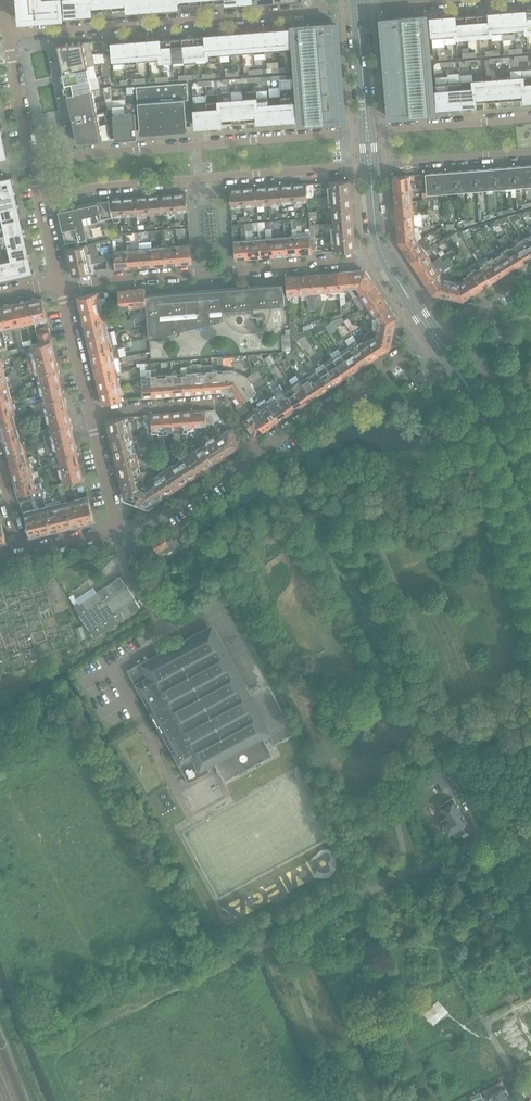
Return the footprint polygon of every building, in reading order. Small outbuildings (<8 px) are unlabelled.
[(20,21),(62,18),(62,14),(61,0),(18,0),(20,21)] [(77,0),(64,0),(65,13),(65,14),(78,13),(77,0)] [(89,0),(77,0),(78,13),(90,12),(89,0)] [(102,0),(89,0),(90,12),(103,11),(102,0)] [(114,0),(102,0),(103,11),(115,10),(114,0)] [(127,0),(114,0),(115,10),(127,9),(127,0)] [(139,0),(127,0),(127,9),(140,8),(139,0)] [(152,0),(139,0),(140,8),(152,7),(152,0)] [(526,31),(524,10),(513,11),(514,32),(526,31)] [(514,32),(513,11),(501,12),(503,33),(510,32),(510,40),(515,39),(514,32)] [(503,33),(501,12),(489,13),(491,34),(503,33)] [(491,34),(489,13),(478,14),(479,35),(491,34)] [(479,35),(478,14),(466,15),(468,36),(479,35)] [(434,105),(426,23),(426,15),(408,16),(392,17),(392,20),(382,21),(383,26),(381,27),(389,117),(417,115),(417,114),(434,113),(434,105)] [(468,36),(466,15),(454,16),(456,37),(468,36)] [(456,37),(454,16),(443,17),(444,38),(456,37)] [(444,38),(443,17),(430,18),(431,22),(432,39),(444,38)] [(344,121),(337,30),(337,22),(291,26),(292,32),(298,117),(299,124),(344,121)] [(289,33),(288,29),(276,30),(277,51),(290,50),(289,33)] [(277,51),(276,30),(264,31),(266,52),(277,51)] [(266,52),(264,31),(252,32),(254,53),(266,52)] [(254,53),(252,32),(241,33),(242,54),(254,53)] [(242,54),(241,33),(229,34),(231,54),(242,54)] [(231,54),(229,34),(217,35),(219,55),(231,54)] [(219,55),(217,35),(206,36),(207,56),(208,62),(208,63),(220,62),(219,55)] [(196,57),(194,36),(182,37),(184,58),(196,57)] [(207,56),(206,36),(194,36),(196,57),(196,63),(208,62),(207,56)] [(184,58),(182,37),(170,38),(172,59),(184,58)] [(172,59),(170,38),(159,39),(161,60),(172,59)] [(161,60),(159,39),(147,40),(149,61),(161,60)] [(149,61),(147,40),(135,41),(137,62),(149,61)] [(90,41),(57,44),(62,72),(88,66),(95,65),(90,41)] [(137,62),(135,41),(124,42),(125,63),(126,69),(138,68),(137,62)] [(125,63),(124,42),(111,43),(113,64),(125,63)] [(90,78),(88,66),(62,72),(63,75),(61,75),(62,80),(64,80),(65,84),(90,78)] [(524,99),(522,76),(522,70),(510,71),(510,77),(512,100),(524,99)] [(522,76),(524,99),(530,99),(530,76),(522,76)] [(512,100),(510,77),(497,78),(499,101),(512,100)] [(93,89),(90,78),(65,84),(65,86),(63,86),(64,92),(66,91),(67,95),(93,89)] [(499,101),(497,78),(485,79),(487,102),(499,101)] [(487,102),(485,79),(473,80),(475,103),(487,102)] [(475,103),(473,80),(461,81),(460,81),(462,104),(475,103)] [(462,104),(460,81),(448,82),(450,105),(462,104)] [(187,126),(184,100),(188,99),(187,82),(136,86),(140,130),(187,126)] [(450,105),(448,82),(435,83),(437,105),(437,106),(450,105)] [(97,112),(93,89),(67,95),(72,117),(97,112)] [(295,118),(293,95),(293,89),(280,90),(280,96),(282,119),(295,118)] [(282,119),(280,96),(268,97),(270,120),(282,119)] [(270,120),(268,97),(256,98),(258,121),(270,120)] [(258,121),(256,98),(243,99),(245,121),(258,121)] [(245,121),(243,99),(231,100),(233,122),(245,121)] [(221,123),(219,100),(206,101),(208,124),(221,123)] [(233,122),(231,100),(219,100),(221,123),(233,122)] [(208,124),(206,101),(193,102),(195,122),(195,125),(208,124)] [(134,103),(112,105),(115,139),(137,137),(136,130),(134,103)] [(111,139),(107,122),(105,110),(97,112),(72,117),(77,141),(111,139)] [(516,198),(516,194),(514,166),(504,167),(506,191),(511,191),(512,198),(516,198)] [(525,184),(523,166),(514,166),(516,194),(520,194),(521,203),(522,204),(523,208),(530,206),(530,201),(526,203),(525,184)] [(506,191),(504,167),(496,168),(497,187),(500,186),(501,191),(506,191)] [(497,187),(496,168),(485,169),(486,188),(497,187)] [(486,188),(485,169),(475,170),(477,188),(486,188)] [(467,189),(466,170),(456,171),(457,190),(467,189)] [(477,188),(475,170),(466,170),(467,189),(477,188)] [(457,190),(456,171),(446,172),(448,191),(457,190)] [(448,191),(446,172),(436,173),(438,192),(448,191)] [(438,192),(436,173),(426,174),(427,186),(427,192),(438,192)] [(411,188),(410,175),(392,176),(394,190),(411,188)] [(12,184),(3,186),(2,179),(0,180),(0,195),(13,192),(12,184)] [(350,193),(349,180),(347,180),(328,182),(329,195),(350,193)] [(307,197),(306,189),(306,184),(306,183),(293,184),(294,202),(295,208),(301,207),(300,201),(307,201),(307,197)] [(294,202),(293,184),(280,185),(282,203),(294,202)] [(282,203),(280,185),(268,186),(269,204),(282,203)] [(269,204),(268,186),(255,187),(256,205),(269,204)] [(256,205),(255,187),(243,188),(244,206),(256,205)] [(244,206),(243,188),(229,189),(231,207),(244,206)] [(412,202),(411,188),(394,190),(395,203),(412,202)] [(13,192),(0,195),(0,208),(16,205),(13,192)] [(187,210),(186,193),(173,194),(175,216),(188,214),(187,210)] [(352,207),(350,193),(329,195),(330,209),(352,207)] [(175,216),(173,194),(160,195),(161,212),(169,211),(170,218),(175,217),(175,216)] [(161,212),(160,195),(148,196),(150,213),(161,212)] [(150,213),(148,196),(136,197),(137,214),(150,213)] [(137,214),(136,197),(123,198),(124,215),(137,214)] [(124,215),(123,198),(109,199),(113,216),(124,215)] [(84,224),(113,216),(109,199),(58,211),(65,243),(67,243),(87,238),(84,224)] [(413,214),(412,202),(395,203),(396,216),(413,214)] [(16,205),(0,208),(0,222),(19,217),(16,205)] [(353,221),(352,207),(330,209),(331,223),(353,221)] [(521,219),(530,214),(528,210),(519,216),(521,219)] [(420,227),(419,214),(413,214),(396,216),(397,229),(414,227),(417,227),(420,227)] [(519,216),(518,214),(508,217),(510,219),(511,222),(521,219),(519,216)] [(19,217),(0,222),(0,235),(22,230),(19,217)] [(273,256),(272,237),(271,226),(271,221),(258,222),(258,231),(265,231),(265,238),(259,238),(260,257),(273,256)] [(354,234),(353,221),(331,223),(332,236),(354,234)] [(248,258),(247,239),(245,224),(241,224),(242,240),(233,241),(235,259),(248,258)] [(432,232),(428,226),(423,230),(426,235),(432,232)] [(418,240),(415,235),(414,227),(397,229),(398,241),(403,250),(418,240)] [(299,254),(297,235),(296,229),(292,229),(293,235),(284,236),(286,255),(299,254)] [(22,230),(0,235),(0,242),(1,248),(25,243),(22,230)] [(530,233),(528,231),(520,236),(530,254),(530,233)] [(459,241),(455,233),(450,235),(454,243),(459,241)] [(312,252),(310,239),(310,234),(297,235),(299,254),(312,253),(312,252)] [(355,249),(354,234),(332,236),(333,251),(353,249),(355,249)] [(286,255),(284,236),(272,237),(273,256),(286,255)] [(520,236),(516,238),(517,240),(513,243),(524,261),(530,257),(530,254),(520,236)] [(425,251),(431,247),(424,237),(418,241),(418,240),(403,250),(411,261),(425,251)] [(260,257),(259,238),(247,239),(248,258),(260,257)] [(128,268),(126,248),(117,249),(116,239),(113,240),(113,249),(113,252),(115,269),(128,268)] [(524,261),(513,243),(511,241),(503,246),(516,267),(524,261)] [(96,242),(88,244),(88,243),(69,248),(67,248),(70,262),(99,256),(96,242)] [(27,255),(25,243),(1,248),(4,260),(4,261),(27,255)] [(179,263),(192,262),(190,243),(178,244),(179,263)] [(179,263),(178,244),(177,244),(164,245),(166,264),(179,263)] [(166,264),(164,245),(152,246),(153,266),(166,264)] [(516,267),(503,246),(503,245),(495,251),(508,272),(513,268),(516,267)] [(153,266),(152,246),(139,247),(141,267),(153,266)] [(141,267),(139,247),(126,248),(128,268),(141,267)] [(508,272),(495,251),(493,248),(485,253),(488,258),(499,277),(501,275),(508,272)] [(432,261),(425,251),(411,261),(417,271),(432,261)] [(115,269),(113,252),(105,254),(106,260),(108,269),(115,269)] [(94,271),(92,263),(106,260),(105,254),(99,256),(70,262),(72,275),(94,271)] [(21,265),(29,263),(27,255),(4,261),(4,260),(0,261),(0,277),(22,272),(21,265)] [(439,272),(455,263),(455,257),(454,256),(451,259),(450,258),(443,264),(438,258),(432,262),(432,261),(417,271),(425,282),(438,273),(439,272)] [(499,277),(488,258),(479,264),(491,282),(499,277)] [(491,282),(479,264),(477,260),(469,265),(470,266),(483,288),(491,282)] [(446,272),(457,265),(455,263),(439,272),(440,273),(444,270),(446,272)] [(483,288),(470,266),(465,269),(468,274),(464,277),(465,278),(474,293),(483,288)] [(373,282),(371,279),(370,278),(366,271),(363,270),(338,272),(340,291),(341,306),(341,305),(346,302),(345,291),(347,291),(347,287),(356,287),(359,292),(373,282)] [(340,291),(338,272),(326,273),(327,292),(340,291)] [(327,292),(326,273),(312,274),(315,306),(320,306),(320,296),(318,296),(318,292),(326,292),(327,292)] [(447,297),(451,281),(442,279),(438,273),(425,282),(432,293),(447,297)] [(315,306),(312,274),(299,275),(301,294),(309,293),(309,297),(308,297),(309,310),(315,310),(315,306)] [(301,294),(299,275),(286,277),(286,283),(287,288),(287,295),(301,294)] [(474,293),(465,278),(459,282),(451,281),(447,297),(463,300),(474,293)] [(382,295),(373,282),(359,292),(360,293),(359,294),(366,305),(382,295)] [(223,313),(255,311),(254,307),(284,304),(283,283),(145,295),(147,307),(148,321),(148,323),(149,337),(223,319),(223,313)] [(147,307),(145,295),(145,288),(132,289),(133,308),(147,307)] [(133,308),(132,289),(118,290),(119,301),(119,302),(119,309),(120,309),(133,308)] [(102,306),(100,298),(105,297),(104,292),(99,293),(99,292),(80,296),(77,296),(81,310),(102,306)] [(388,306),(382,295),(366,305),(373,316),(388,306)] [(47,319),(42,297),(36,299),(35,298),(31,299),(31,300),(27,301),(29,312),(33,311),(35,322),(47,319)] [(35,322),(33,311),(29,312),(27,301),(25,301),(24,300),(20,301),(19,302),(14,304),(19,325),(35,322)] [(20,328),(19,325),(14,304),(8,305),(7,304),(3,305),(3,306),(0,307),(2,318),(0,318),(3,329),(14,327),(14,329),(15,330),(19,347),(23,346),(22,341),(19,329),(20,328)] [(105,318),(102,306),(81,310),(84,323),(105,318)] [(393,333),(396,317),(388,306),(373,316),(372,316),(373,329),(375,329),(393,333)] [(108,332),(105,318),(84,323),(87,337),(108,332)] [(123,320),(125,328),(135,326),(134,318),(123,320)] [(336,328),(344,323),(344,321),(343,320),(342,318),(332,321),(336,328)] [(359,326),(352,324),(348,318),(344,321),(344,323),(351,331),(359,326)] [(312,328),(318,326),(316,321),(311,323),(311,324),(303,327),(302,327),(304,331),(312,328)] [(336,328),(332,321),(324,326),(329,333),(336,328)] [(317,334),(325,329),(323,324),(318,326),(312,328),(316,334),(317,334)] [(37,334),(50,331),(49,326),(36,329),(37,334)] [(390,347),(393,333),(375,329),(374,337),(372,339),(368,332),(365,334),(369,340),(379,355),(390,347)] [(52,340),(50,331),(37,334),(39,343),(52,340)] [(115,331),(108,332),(87,337),(90,350),(117,344),(118,344),(115,331)] [(298,341),(306,335),(305,332),(304,331),(296,333),(292,335),(297,342),(298,341)] [(514,344),(510,337),(505,340),(500,332),(491,337),(494,341),(501,352),(514,344)] [(291,350),(290,334),(281,335),(283,351),(291,350)] [(379,355),(369,340),(365,334),(356,339),(370,360),(379,355)] [(300,346),(297,342),(292,335),(291,335),(291,348),(292,351),(293,351),(300,346)] [(370,360),(356,339),(348,345),(361,365),(361,366),(370,360)] [(55,356),(51,341),(52,340),(39,343),(32,344),(28,345),(30,352),(27,353),(28,358),(37,355),(38,357),(44,356),(45,358),(55,356)] [(353,371),(361,365),(348,345),(346,343),(338,348),(340,351),(353,371)] [(120,357),(117,344),(90,350),(93,363),(114,358),(120,357)] [(353,371),(340,351),(338,348),(330,353),(332,357),(345,376),(353,371)] [(13,358),(11,350),(0,353),(0,369),(3,369),(1,361),(13,358)] [(294,357),(290,351),(285,355),(289,361),(294,357)] [(283,359),(278,353),(273,356),(277,362),(283,359)] [(265,362),(260,354),(249,355),(254,363),(259,360),(261,364),(265,362)] [(57,366),(58,365),(57,362),(56,362),(55,356),(45,358),(44,356),(38,357),(37,355),(28,358),(31,358),(31,359),(27,360),(30,370),(25,371),(26,375),(35,373),(58,368),(57,366)] [(275,362),(270,355),(264,358),(269,366),(275,362)] [(345,376),(332,357),(324,362),(337,381),(345,376)] [(117,372),(114,358),(93,363),(96,377),(117,372)] [(232,366),(231,358),(223,358),(223,366),(232,366)] [(337,381),(324,362),(322,360),(314,365),(316,367),(328,387),(337,381)] [(204,392),(202,372),(201,365),(192,366),(192,367),(194,393),(204,392)] [(194,393),(192,367),(186,367),(186,373),(182,374),(184,394),(194,393)] [(328,387),(316,367),(307,373),(320,392),(328,387)] [(61,383),(59,374),(60,373),(59,369),(58,369),(58,368),(35,373),(37,384),(44,383),(44,385),(51,384),(51,386),(61,383)] [(251,382),(261,375),(257,369),(247,376),(247,375),(233,368),(222,369),(223,371),(224,390),(230,393),(232,396),(251,384),(251,383),(251,382)] [(164,395),(162,376),(161,376),(156,376),(156,369),(151,370),(151,374),(153,396),(164,395)] [(214,391),(212,369),(208,370),(209,372),(202,372),(204,392),(214,391)] [(224,390),(223,371),(218,371),(218,369),(212,369),(214,391),(224,390)] [(18,377),(16,370),(10,371),(10,374),(7,375),(8,380),(18,378),(18,377)] [(120,385),(117,372),(96,377),(99,390),(120,385)] [(174,395),(172,372),(167,373),(167,375),(162,376),(164,395),(174,395)] [(184,394),(182,374),(177,374),(176,372),(172,372),(174,395),(184,394)] [(426,378),(423,374),(422,372),(413,377),(417,383),(418,384),(426,378)] [(320,392),(307,373),(300,378),(312,397),(320,392)] [(153,396),(151,374),(146,375),(147,377),(141,377),(141,380),(142,397),(153,396)] [(8,380),(6,381),(0,382),(0,394),(1,399),(11,396),(8,386),(14,384),(15,386),(20,384),(18,378),(8,380)] [(312,397),(300,378),(291,384),(304,403),(312,397)] [(64,393),(64,390),(63,389),(61,383),(51,386),(51,384),(44,385),(44,383),(37,384),(37,385),(29,387),(30,391),(37,389),(37,387),(38,387),(41,400),(64,395),(64,394),(64,393)] [(251,395),(254,393),(251,389),(253,388),(251,384),(232,396),(237,404),(238,404),(243,401),(251,395)] [(304,403),(291,384),(283,389),(296,408),(304,403)] [(123,398),(120,385),(99,390),(102,404),(104,403),(121,399),(123,398)] [(296,408),(283,389),(275,394),(287,414),(296,408)] [(11,396),(1,399),(0,394),(0,411),(14,408),(11,396)] [(20,401),(19,394),(12,396),(14,403),(20,401)] [(287,414),(275,394),(266,400),(279,419),(287,414)] [(68,410),(65,401),(66,400),(65,397),(64,396),(64,395),(41,400),(44,412),(50,410),(51,412),(57,410),(58,412),(68,410)] [(279,419),(266,400),(258,405),(271,425),(279,419)] [(15,414),(26,411),(24,405),(14,408),(0,411),(0,423),(8,421),(9,425),(18,423),(15,414)] [(271,425),(258,405),(254,408),(253,410),(250,412),(263,430),(271,425)] [(206,424),(205,410),(205,409),(192,411),(193,430),(196,430),(196,426),(206,425),(206,424)] [(220,417),(215,409),(205,410),(206,424),(213,424),(213,423),(222,418),(221,416),(220,417)] [(71,420),(70,417),(69,417),(68,410),(58,412),(57,410),(51,412),(50,410),(44,412),(47,427),(70,422),(70,421),(71,420)] [(184,433),(182,411),(171,412),(173,432),(179,431),(179,433),(184,433)] [(193,430),(192,411),(182,411),(184,433),(188,433),(188,431),(193,430)] [(173,432),(171,412),(161,413),(163,435),(168,434),(167,432),(173,432)] [(263,430),(250,412),(247,414),(248,416),(243,419),(254,436),(263,430)] [(163,435),(161,413),(151,414),(152,428),(152,433),(152,434),(158,433),(158,442),(164,441),(163,435)] [(152,428),(151,414),(143,415),(144,426),(143,426),(144,429),(146,429),(152,428)] [(131,431),(129,422),(127,416),(125,416),(106,420),(109,433),(118,431),(118,432),(126,431),(126,432),(131,431)] [(18,423),(9,425),(8,421),(0,423),(0,429),(3,439),(21,435),(18,423)] [(74,439),(72,429),(72,428),(72,424),(71,424),(70,422),(47,427),(48,428),(42,430),(45,441),(50,440),(57,438),(57,440),(64,439),(64,441),(74,439)] [(229,430),(221,435),(231,450),(239,445),(229,430)] [(134,444),(132,437),(131,432),(131,431),(126,432),(126,431),(118,432),(118,431),(109,433),(113,449),(134,444)] [(231,450),(221,435),(220,435),(219,434),(210,439),(222,457),(231,450)] [(25,450),(21,435),(3,439),(6,450),(15,448),(16,452),(25,450)] [(77,448),(76,445),(76,444),(74,439),(64,441),(64,439),(57,440),(57,438),(50,440),(54,456),(77,451),(77,449),(77,448)] [(222,457),(210,439),(206,442),(207,444),(203,447),(213,462),(222,457)] [(137,459),(135,451),(139,450),(138,443),(134,444),(113,449),(116,461),(124,459),(125,460),(133,458),(133,460),(137,459)] [(213,462),(203,447),(197,451),(196,449),(191,453),(194,458),(193,458),(197,464),(196,465),(201,472),(214,463),(213,462)] [(27,457),(25,450),(16,452),(15,448),(6,450),(10,466),(31,461),(36,460),(35,455),(27,457)] [(80,465),(78,457),(78,456),(79,455),(78,452),(77,451),(54,456),(56,467),(63,465),(64,467),(70,466),(71,468),(80,465)] [(201,472),(196,465),(197,464),(193,458),(194,458),(191,453),(189,454),(183,458),(184,459),(179,463),(189,478),(190,479),(201,472)] [(140,472),(139,465),(137,460),(137,459),(133,460),(133,458),(125,460),(124,459),(116,461),(119,476),(135,473),(140,472)] [(33,477),(30,468),(33,467),(31,461),(10,466),(13,478),(22,476),(23,480),(33,477)] [(189,478),(179,463),(173,466),(172,465),(167,468),(171,473),(170,474),(174,479),(172,480),(177,487),(190,479),(189,478)] [(71,481),(83,477),(80,465),(71,468),(70,466),(64,467),(63,465),(56,467),(60,483),(62,483),(71,481)] [(177,487),(172,480),(174,479),(170,474),(171,473),(167,468),(159,473),(160,475),(155,479),(157,482),(165,495),(177,487)] [(136,502),(142,487),(144,483),(140,481),(138,486),(137,485),(136,480),(142,479),(140,472),(135,473),(119,476),(124,498),(136,502)] [(46,486),(44,475),(38,477),(39,482),(41,482),(42,487),(45,487),(46,486)] [(35,485),(33,477),(23,480),(22,476),(13,478),(18,493),(40,488),(38,484),(35,485)] [(83,477),(71,481),(72,488),(77,486),(85,484),(83,477)] [(165,495),(157,482),(146,489),(142,487),(136,502),(148,507),(165,495)] [(66,498),(62,483),(60,483),(57,484),(61,499),(66,498)] [(52,530),(46,506),(44,498),(41,488),(40,488),(18,493),(19,501),(32,497),(38,500),(39,507),(23,511),(24,514),(30,536),(52,530)] [(94,520),(88,496),(66,501),(72,525),(94,520)] [(72,525),(66,501),(46,506),(52,530),(72,525)] [(161,555),(179,544),(176,539),(168,543),(162,533),(151,540),(158,551),(161,555)] [(206,566),(190,538),(186,540),(199,562),(194,565),(194,566),(192,567),(190,563),(188,565),(190,569),(191,568),(193,573),(206,566)] [(160,568),(156,562),(151,565),(155,572),(160,568)] [(75,606),(95,637),(140,607),(120,577),(75,606)] [(140,663),(127,670),(141,695),(141,696),(152,716),(166,741),(166,742),(169,747),(169,748),(183,772),(183,773),(188,782),(210,771),(207,766),(214,762),(262,736),(268,733),(249,696),(221,645),(210,624),(187,637),(155,654),(139,662),(140,663)] [(444,767),(400,788),(405,797),(439,780),(443,789),(453,784),(444,767)] [(453,798),(448,801),(440,805),(447,818),(441,822),(444,827),(443,827),(444,828),(445,828),(448,834),(453,831),(455,835),(458,836),(464,832),(464,830),(462,826),(467,823),(463,816),(464,815),(463,815),(462,815),(459,809),(460,809),(458,804),(457,805),(453,798)] [(355,945),(344,950),(346,954),(357,949),(355,945)] [(490,1100),(508,1100),(513,1098),(503,1080),(484,1091),(490,1100)] [(480,1092),(469,1097),(471,1100),(478,1100),(483,1099),(480,1092)]
